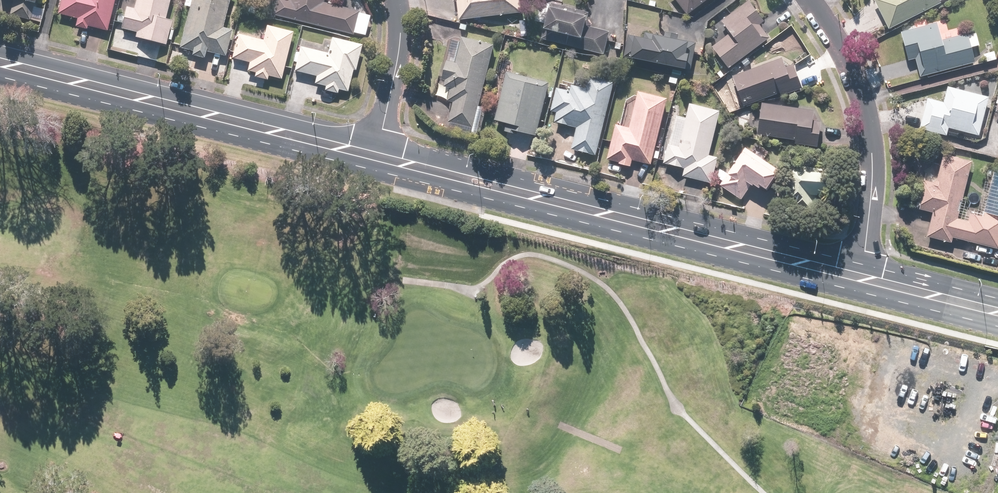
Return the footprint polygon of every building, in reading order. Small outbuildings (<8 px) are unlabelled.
[(114,0),(58,0),(55,16),(76,20),(74,26),(107,33),(114,0)] [(134,8),(123,6),(118,31),(135,34),(133,41),(164,47),(169,23),(163,22),(167,0),(136,0),(134,8)] [(182,9),(187,10),(177,48),(191,51),(190,55),(202,58),(204,52),(223,57),(229,30),(223,29),(230,0),(184,0),(182,9)] [(273,17),(350,37),(350,34),(362,37),(367,17),(321,6),(323,0),(277,0),(273,17)] [(456,20),(520,14),(518,0),(455,0),(456,20)] [(684,17),(706,0),(671,0),(684,17)] [(725,70),(768,39),(759,26),(765,22),(749,0),(746,0),(718,20),(729,34),(709,48),(725,70)] [(887,29),(939,5),(937,0),(873,0),(887,29)] [(567,15),(546,9),(539,39),(602,55),(608,31),(583,25),(586,14),(568,9),(567,15)] [(530,20),(519,19),(517,36),(528,37),(530,20)] [(935,24),(897,34),(905,61),(918,57),(924,77),(972,64),(964,33),(939,39),(935,24)] [(279,79),(291,34),(265,27),(261,41),(237,35),(231,59),(248,64),(246,74),(253,75),(252,78),(265,82),(267,76),(279,79)] [(663,34),(662,40),(626,36),(624,57),(627,58),(626,61),(646,63),(646,66),(682,70),(683,63),(684,63),(685,55),(684,55),(685,43),(676,42),(677,35),(663,34)] [(471,129),(491,47),(462,40),(457,63),(443,60),(437,87),(449,89),(446,101),(454,103),(449,123),(471,129)] [(355,72),(359,47),(329,42),(328,53),(297,48),(293,75),(315,78),(314,86),(323,87),(322,90),(336,92),(337,90),(348,92),(351,71),(355,72)] [(728,78),(738,108),(777,94),(778,99),(800,91),(791,66),(783,69),(780,60),(728,78)] [(679,74),(671,72),(667,85),(676,87),(679,74)] [(505,78),(493,122),(506,125),(505,131),(534,139),(547,89),(505,78)] [(595,156),(612,83),(589,78),(587,86),(572,82),(569,92),(556,88),(550,114),(554,115),(551,125),(577,132),(573,151),(595,156)] [(705,96),(707,86),(697,83),(694,93),(705,96)] [(987,99),(945,88),(941,104),(926,100),(918,131),(944,137),(946,129),(977,137),(987,99)] [(666,99),(635,91),(633,102),(624,100),(618,124),(615,124),(606,160),(618,163),(617,168),(630,171),(632,161),(650,166),(666,99)] [(721,113),(690,105),(678,146),(667,143),(662,164),(682,170),(680,177),(709,185),(716,159),(709,157),(721,113)] [(811,111),(759,105),(755,135),(793,140),(792,146),(815,149),(819,122),(810,121),(811,111)] [(777,171),(744,149),(727,175),(720,171),(716,177),(721,180),(718,186),(740,200),(750,185),(762,193),(777,171)] [(950,239),(997,250),(997,249),(997,218),(982,215),(965,211),(967,203),(961,201),(970,163),(943,156),(937,183),(920,179),(913,210),(931,214),(925,238),(949,244),(950,239)] [(824,174),(790,172),(788,210),(813,211),(814,195),(823,196),(824,174)] [(982,215),(997,218),(997,176),(991,175),(982,215)]
